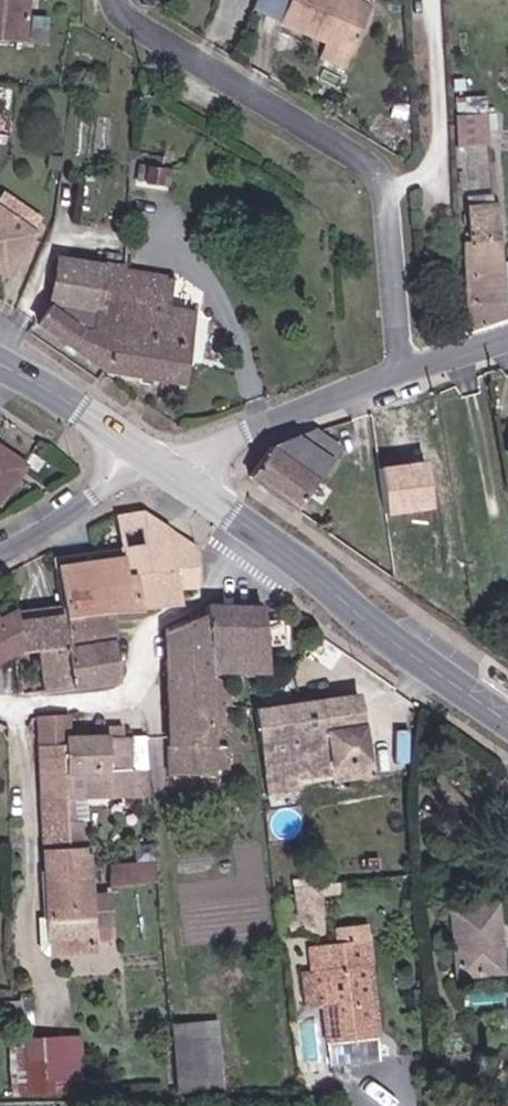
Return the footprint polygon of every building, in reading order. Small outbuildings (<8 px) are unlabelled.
[(39,0),(0,0),(0,48),(35,50),(39,0)] [(359,41),(376,0),(293,0),(288,12),(333,31),(359,41)] [(39,13),(36,40),(50,41),(53,14),(39,13)] [(356,47),(359,41),(333,31),(331,37),(356,47)] [(483,112),(452,114),(453,145),(484,144),(483,112)] [(173,166),(148,165),(147,180),(178,182),(178,173),(173,173),(173,166)] [(470,331),(507,315),(507,298),(498,201),(467,204),(471,240),(462,242),(470,331)] [(0,218),(0,254),(20,268),(41,239),(5,211),(0,218)] [(135,270),(131,270),(69,262),(65,304),(46,324),(114,369),(130,293),(135,270)] [(183,277),(135,270),(130,293),(180,304),(183,277)] [(180,304),(130,293),(114,369),(191,382),(203,311),(179,307),(180,304)] [(369,437),(366,428),(348,434),(350,442),(369,437)] [(357,453),(335,438),(327,440),(283,458),(262,490),(309,524),(357,453)] [(1,498),(25,463),(0,444),(0,498),(1,498)] [(125,518),(126,531),(138,555),(143,601),(179,596),(180,580),(198,580),(193,538),(152,508),(125,518)] [(117,604),(143,601),(138,555),(126,531),(127,553),(58,552),(60,596),(114,592),(117,604)] [(62,646),(113,644),(111,605),(117,604),(114,592),(60,596),(60,603),(62,646)] [(269,671),(267,641),(264,615),(264,602),(209,605),(211,613),(215,673),(222,673),(269,671)] [(60,603),(13,611),(14,650),(38,648),(62,646),(60,603)] [(14,650),(13,611),(0,618),(0,657),(14,650)] [(218,743),(215,673),(211,613),(202,614),(163,617),(163,619),(170,713),(172,746),(218,743)] [(283,613),(264,615),(267,641),(285,640),(283,613)] [(62,646),(38,648),(41,689),(114,686),(113,644),(62,646)] [(365,692),(260,705),(267,744),(273,775),(273,776),(302,773),(302,766),(369,756),(365,692)] [(42,799),(66,799),(64,771),(77,771),(83,771),(85,790),(107,788),(104,768),(151,765),(148,733),(67,734),(64,716),(37,717),(42,799)] [(218,743),(172,746),(174,771),(220,768),(218,743)] [(81,827),(77,771),(64,771),(66,799),(68,829),(81,827)] [(68,829),(66,799),(42,799),(49,941),(92,936),(88,849),(70,849),(68,829)] [(294,817),(292,806),(281,807),(283,819),(294,817)] [(87,826),(81,827),(68,829),(70,849),(88,849),(87,826)] [(114,886),(165,878),(161,854),(110,863),(114,886)] [(318,893),(304,895),(308,925),(322,923),(318,893)] [(502,910),(459,913),(463,981),(506,978),(502,910)] [(317,952),(319,975),(329,974),(333,1011),(337,1046),(383,1042),(373,946),(317,952)] [(324,1012),(333,1011),(329,974),(319,975),(324,1012)] [(223,1017),(179,1019),(183,1089),(226,1087),(223,1017)] [(86,1036),(66,1038),(69,1093),(89,1092),(86,1036)] [(69,1093),(66,1038),(34,1039),(37,1095),(69,1093)] [(12,1093),(30,1093),(29,1041),(11,1041),(12,1093)] [(477,1091),(476,1061),(452,1062),(453,1092),(477,1091)]
